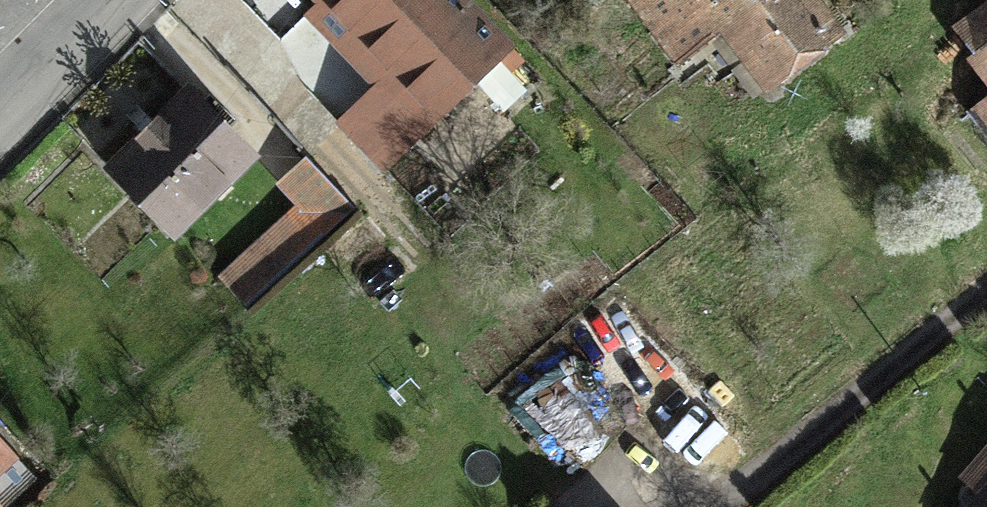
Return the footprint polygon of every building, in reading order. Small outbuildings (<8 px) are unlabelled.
[(394,79),(321,0),(300,0),(301,2),(360,64),(383,89),(394,79)] [(469,10),(459,0),(321,0),(394,79),(469,10)] [(723,27),(704,0),(634,0),(681,64),(726,31),(723,27)] [(761,0),(704,0),(723,27),(761,0)] [(815,0),(761,0),(723,27),(726,31),(740,51),(728,60),(736,72),(750,62),(769,89),(841,37),(815,0)] [(512,54),(469,10),(394,79),(383,89),(345,124),(385,166),(512,54)] [(981,58),(986,53),(986,10),(960,30),(981,58)] [(178,236),(257,161),(192,93),(154,129),(113,168),(178,236)] [(975,113),(986,129),(986,104),(975,113)] [(332,232),(356,211),(311,160),(287,181),(308,205),(332,232)] [(247,306),(332,232),(308,205),(224,279),(247,306)] [(17,455),(0,436),(0,471),(17,455)] [(977,474),(977,486),(986,495),(986,462),(977,474)]
